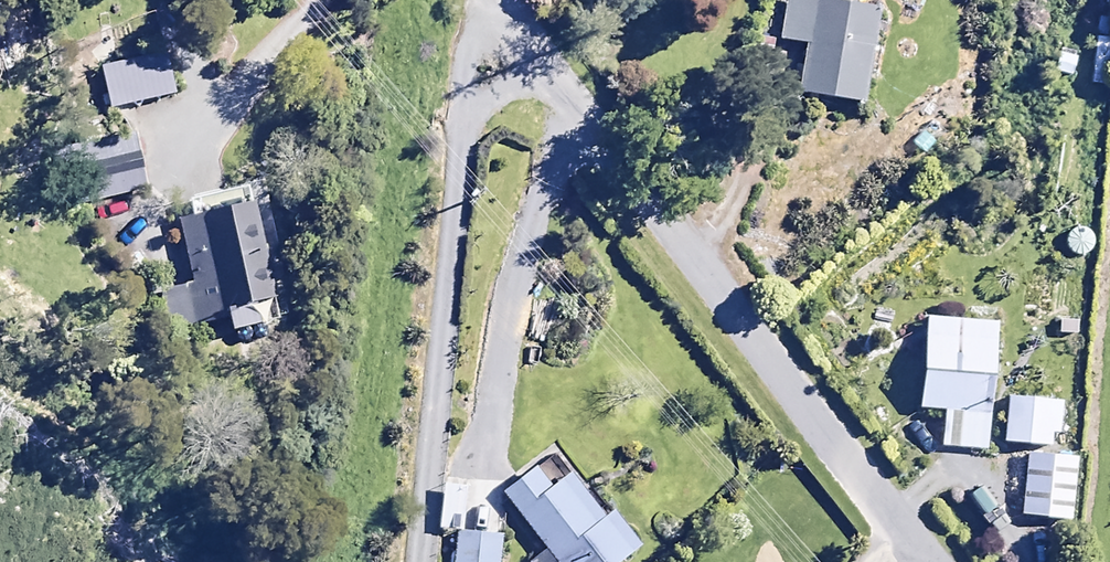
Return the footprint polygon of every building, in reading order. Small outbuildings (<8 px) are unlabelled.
[(809,0),(783,0),(776,37),(803,42),(794,91),(856,102),(872,11),(809,0)] [(1095,23),(1087,82),(1109,85),(1109,26),(1095,23)] [(172,93),(163,50),(95,65),(104,107),(172,93)] [(141,187),(133,137),(73,146),(76,165),(89,163),(93,193),(141,187)] [(278,319),(247,185),(190,198),(194,215),(177,220),(191,281),(160,288),(168,325),(226,312),(230,330),(278,319)] [(992,321),(923,316),(916,407),(941,409),(939,445),(983,448),(992,321)] [(1059,398),(1004,394),(1000,442),(1055,446),(1059,398)] [(558,447),(500,492),(542,546),(524,561),(525,561),(609,561),(633,544),(558,447)] [(1024,452),(1018,513),(1072,518),(1078,457),(1024,452)] [(498,536),(455,531),(451,561),(495,561),(498,536)]
